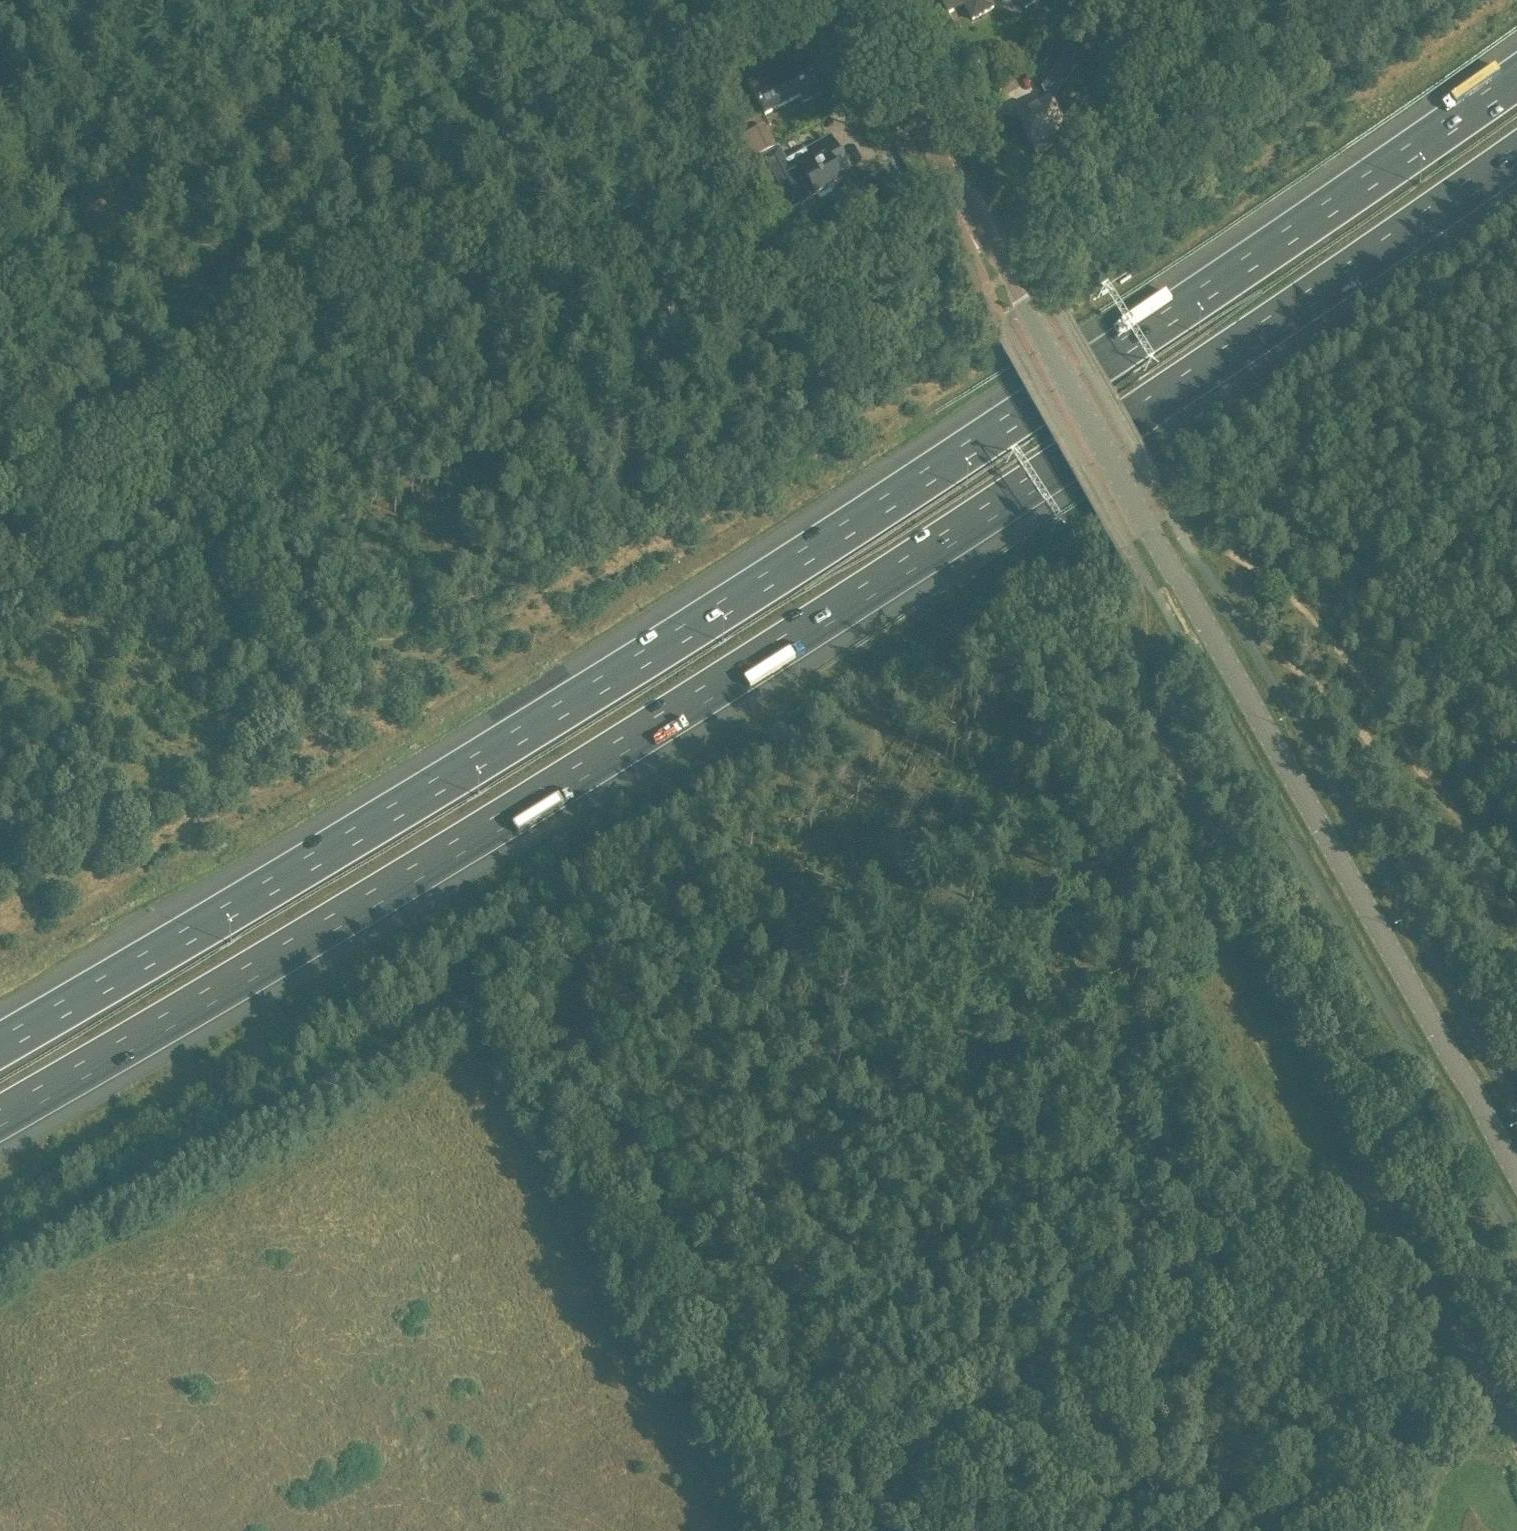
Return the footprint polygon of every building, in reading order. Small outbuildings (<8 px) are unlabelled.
[(949,13),(964,4),(966,8),(973,20),(994,8),(989,0),(942,0),(949,13)] [(1026,8),(1041,0),(1021,0),(1026,8)] [(1066,31),(1070,39),(1083,32),(1079,24),(1066,31)] [(1052,73),(1065,82),(1084,56),(1071,46),(1052,73)] [(749,84),(765,115),(800,96),(803,102),(821,93),(805,63),(780,77),(776,69),(749,84)] [(1048,141),(1077,125),(1072,115),(1068,117),(1060,103),(1053,107),(1050,102),(1018,119),(1037,154),(1051,147),(1048,141)] [(749,134),(760,155),(775,147),(764,126),(749,134)] [(777,148),(753,161),(784,216),(818,196),(820,199),(832,192),(831,189),(843,182),(837,172),(846,167),(836,149),(829,137),(805,150),(794,157),(785,162),(777,148)] [(759,176),(751,162),(740,168),(748,182),(759,176)]
